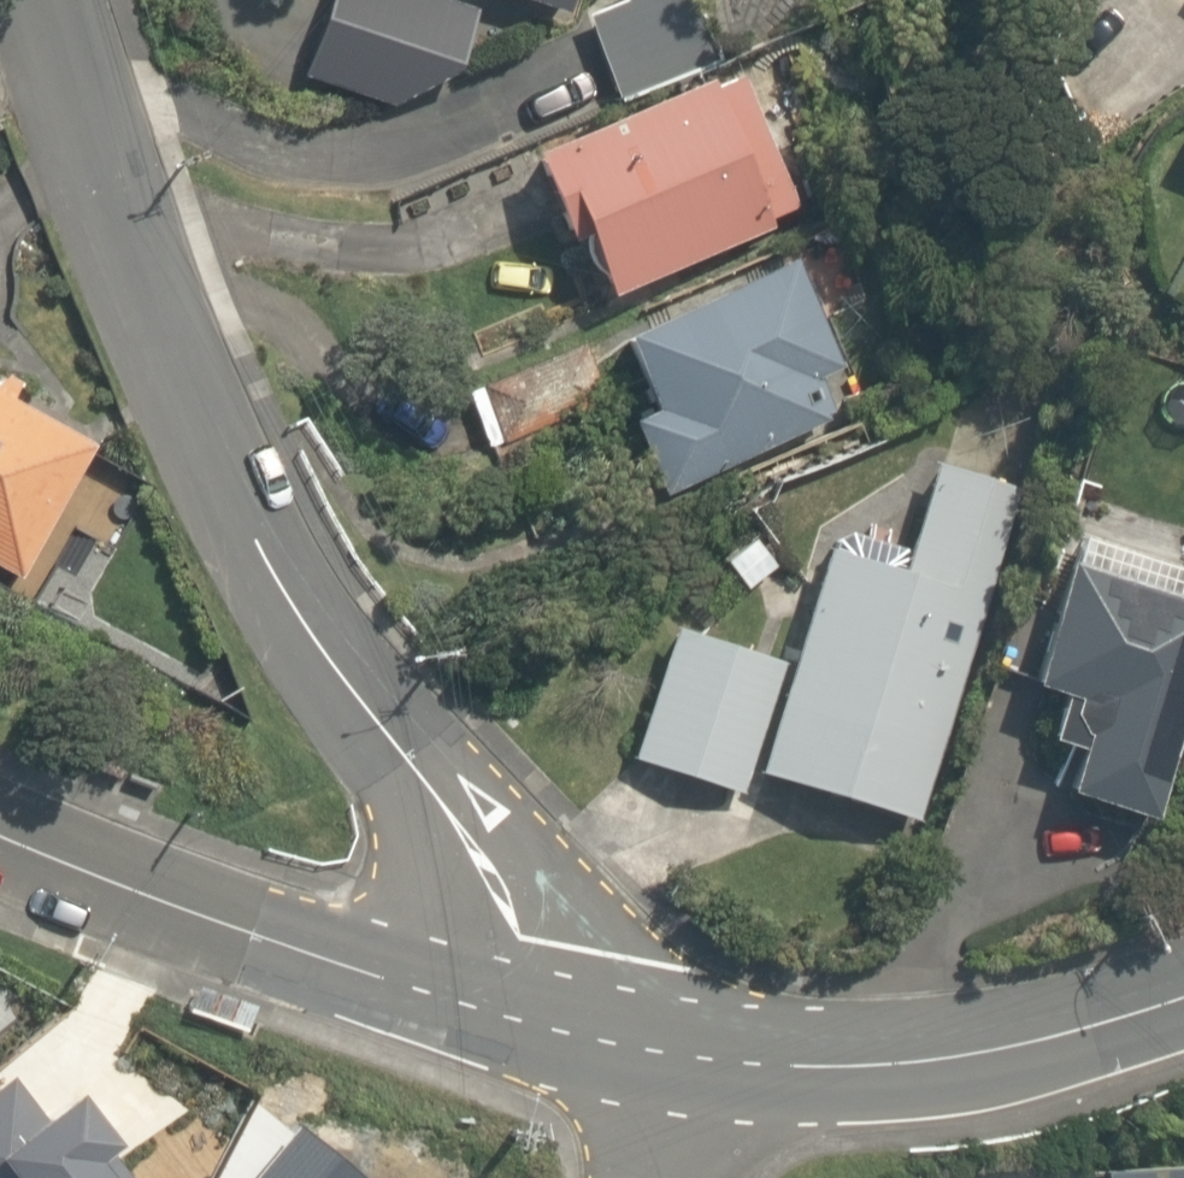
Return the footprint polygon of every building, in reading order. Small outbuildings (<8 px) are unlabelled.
[(425,0),(306,0),(297,83),(386,112),(447,70),(465,13),(425,0)] [(551,14),(556,0),(510,0),(551,14)] [(575,12),(618,96),(707,60),(683,0),(604,0),(575,12)] [(694,80),(504,154),(543,239),(557,232),(593,301),(765,225),(766,216),(798,216),(812,86),(730,66),(694,80)] [(788,251),(600,338),(616,373),(621,441),(643,489),(825,406),(809,373),(838,360),(788,251)] [(16,580),(83,443),(0,398),(0,571),(16,580)] [(777,650),(664,627),(615,755),(738,794),(745,775),(910,828),(994,565),(990,484),(914,469),(894,572),(802,554),(777,650)] [(1060,535),(1009,683),(1054,697),(1054,698),(1054,699),(1054,700),(1055,701),(1055,703),(1055,704),(1055,705),(1055,706),(1056,707),(1056,708),(1057,709),(1057,711),(1057,712),(1058,713),(1058,714),(1059,715),(1060,716),(1060,717),(1061,718),(1062,719),(1063,720),(1064,721),(1065,722),(1066,723),(1042,795),(1138,827),(1183,687),(1183,568),(1060,535)] [(0,1049),(0,1067),(35,1114),(110,1056),(67,999),(0,1049)] [(254,1156),(220,1177),(269,1177),(254,1156)]
